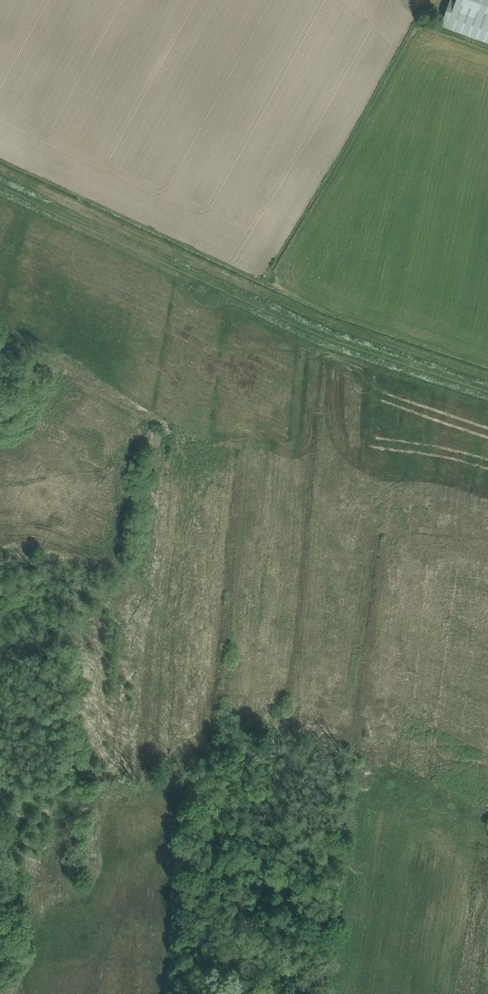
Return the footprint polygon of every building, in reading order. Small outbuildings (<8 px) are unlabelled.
[(441,26),(487,43),(487,0),(450,0),(441,26)]
